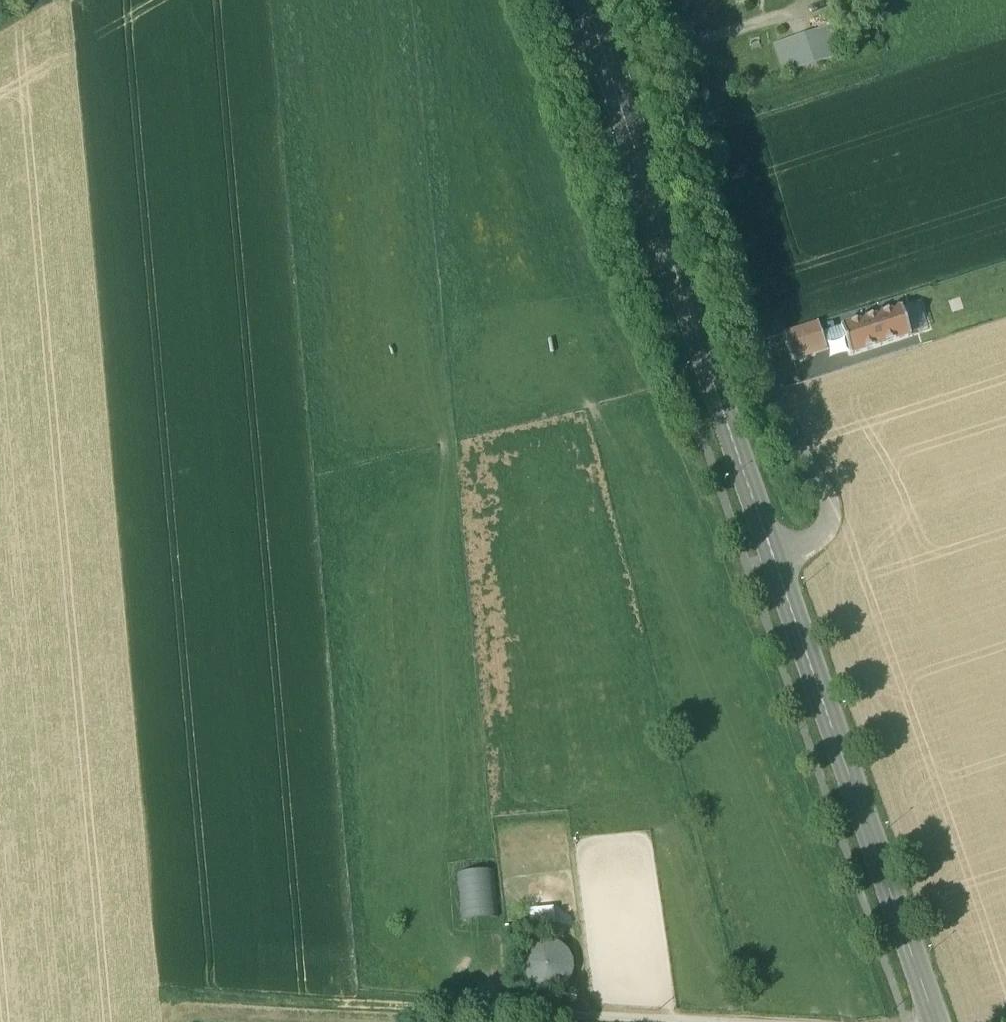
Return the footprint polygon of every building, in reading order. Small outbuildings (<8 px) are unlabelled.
[(834,28),(810,36),(819,63),(843,55),(834,28)] [(810,36),(779,46),(788,73),(819,63),(810,36)] [(911,337),(902,307),(840,326),(846,343),(850,357),(911,337)] [(846,343),(840,326),(821,332),(817,322),(783,333),(791,360),(846,343)] [(499,916),(497,868),(459,869),(461,918),(499,916)] [(540,943),(532,947),(525,955),(522,965),(523,974),(527,983),(535,990),(545,993),(555,992),(563,987),(570,979),(573,969),(572,960),(567,952),(559,945),(549,942),(540,943)]
